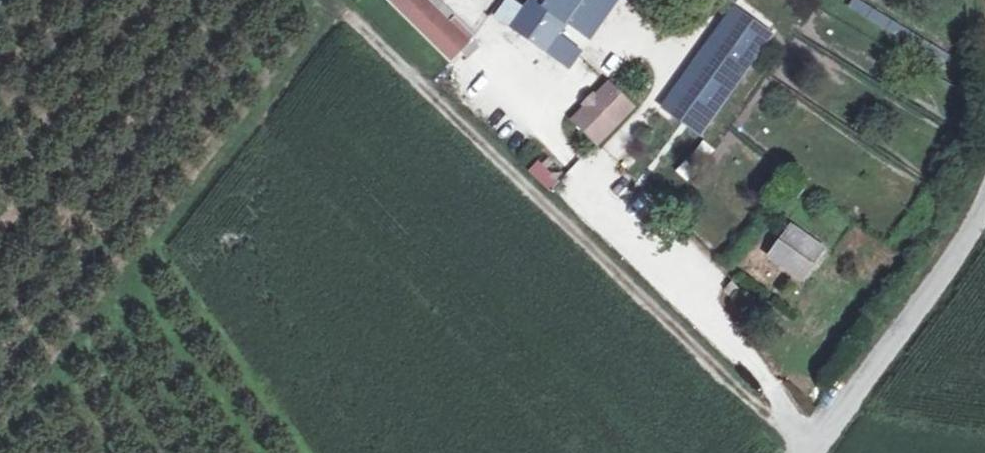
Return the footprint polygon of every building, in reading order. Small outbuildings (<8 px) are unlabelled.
[(479,37),(441,0),(389,0),(387,2),(452,64),(479,37)] [(525,9),(513,0),(507,0),(496,16),(512,27),(525,9)] [(566,22),(580,33),(604,0),(581,0),(566,22)] [(948,57),(864,0),(854,0),(849,7),(939,69),(948,57)] [(706,139),(776,33),(732,4),(662,111),(706,139)] [(597,145),(632,108),(608,85),(573,122),(597,145)] [(538,163),(529,172),(549,190),(557,181),(538,163)] [(826,249),(793,225),(769,258),(802,282),(814,265),(826,249)]
